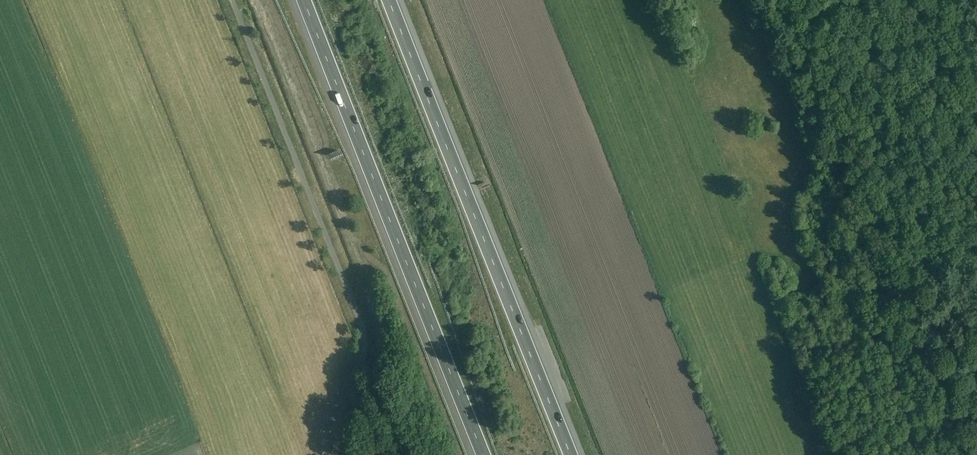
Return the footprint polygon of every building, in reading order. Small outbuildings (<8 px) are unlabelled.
[(343,146),(333,150),(335,155),(345,152),(343,146)]
